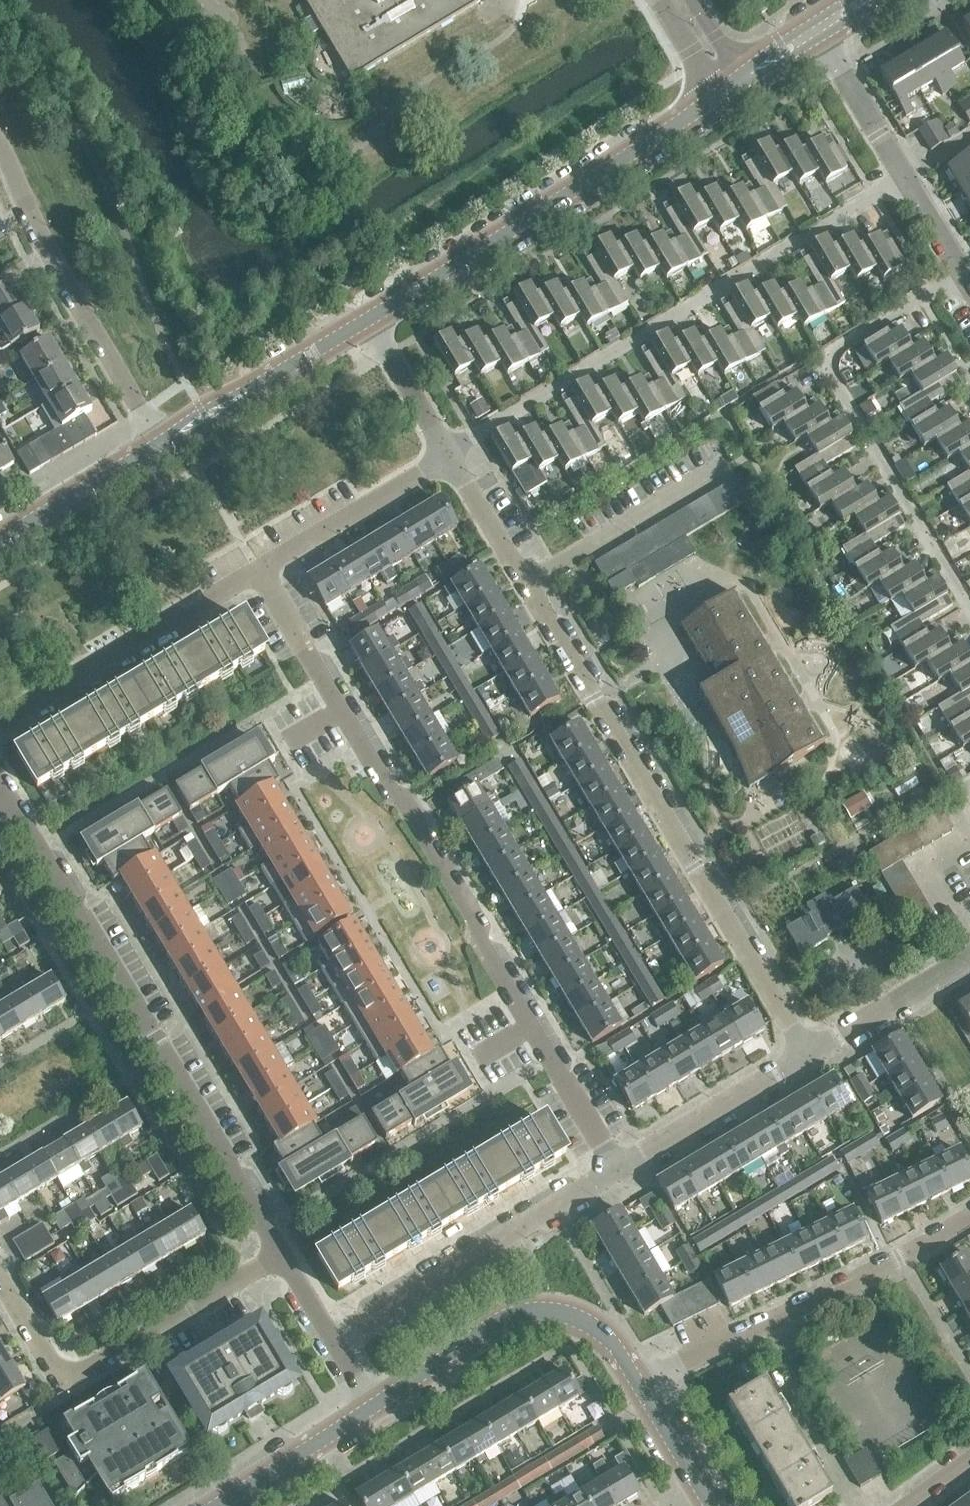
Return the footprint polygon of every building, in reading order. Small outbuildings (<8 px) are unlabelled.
[(352,80),(478,4),(476,0),(304,0),(352,80)] [(937,38),(923,47),(949,90),(957,86),(949,73),(964,64),(946,33),(944,34),(943,33),(937,36),(937,38)] [(904,59),(902,60),(920,90),(934,82),(942,95),(949,90),(923,47),(910,55),(908,54),(903,57),(904,59)] [(905,99),(920,90),(902,60),(899,61),(898,60),(893,63),(893,65),(879,73),(905,117),(913,112),(905,99)] [(969,122),(969,100),(968,98),(958,104),(969,123),(969,122)] [(925,141),(943,129),(937,119),(918,131),(925,141)] [(931,151),(950,140),(943,129),(925,141),(931,151)] [(829,136),(821,141),(821,140),(809,147),(807,149),(805,150),(819,173),(825,184),(846,172),(832,149),(836,147),(829,136)] [(778,151),(792,174),(799,185),(819,173),(805,150),(807,149),(809,147),(803,137),(794,142),(794,141),(782,148),(778,151)] [(777,183),(792,174),(778,151),(782,148),(776,138),(768,143),(768,142),(753,151),(773,185),(777,183)] [(753,151),(752,152),(742,158),(746,164),(744,165),(754,182),(755,181),(761,191),(756,195),(752,197),(766,220),(786,207),(773,185),(753,151)] [(947,169),(955,182),(954,184),(957,190),(959,189),(960,191),(969,185),(969,155),(947,169)] [(746,232),(766,220),(752,197),(756,195),(750,184),(741,189),(741,188),(729,195),(725,198),(739,221),(746,232)] [(719,233),(739,221),(725,198),(729,195),(723,185),(715,190),(703,196),(699,198),(713,222),(719,233)] [(960,191),(961,193),(960,194),(963,200),(965,200),(969,208),(969,185),(960,191)] [(697,186),(688,190),(673,199),(694,233),(713,222),(699,198),(703,196),(697,186)] [(686,267),(707,255),(694,233),(673,199),(672,200),(662,206),(666,212),(682,239),(677,242),(673,244),(686,267)] [(794,223),(788,227),(792,233),(798,229),(794,223)] [(666,280),(686,267),(673,244),(677,242),(670,232),(662,237),(662,236),(650,243),(646,245),(659,269),(666,280)] [(904,268),(890,245),(893,243),(887,232),(879,237),(878,236),(867,243),(862,246),(876,269),(883,280),(904,268)] [(614,281),(633,270),(619,247),(623,244),(617,233),(609,238),(594,247),(614,281)] [(644,233),(636,237),(635,237),(623,244),(619,247),(633,270),(640,281),(659,269),(646,245),(650,243),(644,233)] [(860,233),(852,238),(852,237),(840,244),(836,247),(850,270),(856,281),(876,269),(862,246),(867,243),(860,233)] [(850,270),(836,247),(840,244),(834,234),(826,239),(825,238),(811,247),(831,281),(850,270)] [(627,303),(614,281),(594,247),(593,247),(593,248),(583,254),(602,287),(597,290),(593,292),(607,315),(627,303)] [(799,254),(803,260),(803,261),(819,288),(813,291),(810,292),(824,316),(844,303),(836,290),(840,288),(836,281),(832,284),(831,281),(811,247),(809,248),(810,248),(799,254)] [(735,258),(739,265),(750,259),(746,252),(735,258)] [(560,328),(580,316),(566,293),(570,291),(564,280),(556,285),(544,292),(540,294),(553,317),(560,328)] [(566,293),(580,316),(586,327),(607,315),(593,292),(597,290),(590,280),(582,284),(570,291),(566,293)] [(807,280),(799,285),(787,292),(783,294),(797,317),(803,328),(824,316),(810,292),(813,291),(807,280)] [(513,295),(535,329),(553,317),(540,294),(544,292),(538,281),(529,286),(513,295)] [(781,281),(772,286),(772,285),(760,292),(757,295),(770,318),(777,329),(797,317),(783,294),(787,292),(781,281)] [(754,282),(746,287),(746,286),(731,295),(751,329),(770,318),(757,295),(760,292),(754,282)] [(25,307),(10,283),(0,289),(0,321),(25,307)] [(896,290),(893,294),(895,299),(899,300),(903,296),(902,291),(896,290)] [(503,301),(507,308),(506,308),(516,325),(517,324),(523,334),(517,337),(516,338),(514,340),(527,363),(548,351),(535,329),(513,295),(503,301)] [(720,302),(724,308),(723,308),(739,335),(734,338),(730,340),(744,363),(765,351),(751,329),(731,295),(730,296),(720,302)] [(0,321),(0,354),(39,330),(25,307),(0,321)] [(886,333),(863,346),(876,367),(887,361),(910,347),(907,343),(900,331),(895,323),(884,330),(886,333)] [(503,331),(491,338),(487,341),(500,364),(507,375),(527,363),(514,340),(516,338),(517,337),(511,327),(503,332),(503,331)] [(481,376),(500,364),(487,341),(491,338),(485,328),(476,333),(476,332),(464,339),(460,342),(474,365),(481,376)] [(697,377),(717,365),(703,342),(707,339),(701,328),(693,333),(681,340),(677,343),(691,366),(697,377)] [(728,328),(719,332),(707,339),(703,342),(717,365),(724,376),(744,363),(730,340),(734,338),(728,328)] [(458,329),(450,334),(450,333),(434,343),(454,377),(474,365),(460,342),(464,339),(458,329)] [(672,377),(691,366),(677,343),(681,340),(675,329),(667,334),(666,334),(651,343),(672,377)] [(899,381),(910,374),(933,360),(930,356),(923,344),(918,336),(907,343),(910,347),(887,361),(899,381)] [(19,356),(34,380),(63,363),(49,339),(19,356)] [(640,350),(644,356),(660,383),(654,386),(651,388),(665,411),(685,399),(672,377),(651,343),(650,343),(650,344),(640,350)] [(933,360),(910,374),(921,393),(955,372),(946,357),(946,358),(941,350),(930,356),(933,360)] [(48,404),(77,386),(63,363),(34,380),(48,404)] [(899,406),(911,427),(935,413),(932,409),(929,403),(939,397),(940,398),(956,389),(956,388),(962,385),(955,374),(956,373),(955,372),(921,393),(899,406)] [(624,389),(637,412),(644,423),(665,411),(651,388),(654,386),(648,375),(640,380),(628,387),(624,389)] [(618,424),(637,412),(624,389),(628,387),(621,376),(613,381),(601,388),(597,390),(611,413),(618,424)] [(595,377),(587,382),(572,390),(592,425),(611,413),(597,390),(601,388),(595,377)] [(77,386),(48,404),(41,408),(54,431),(61,427),(73,448),(85,442),(96,435),(83,415),(91,410),(77,386)] [(771,430),(782,424),(805,410),(803,405),(796,394),(795,394),(791,386),(780,392),(782,395),(759,409),(771,430)] [(592,425),(572,390),(571,391),(561,398),(564,404),(580,430),(575,434),(571,436),(585,459),(589,465),(592,463),(588,457),(605,447),(592,425)] [(724,407),(720,399),(713,403),(717,411),(719,410),(724,407)] [(803,405),(805,410),(782,424),(794,443),(805,437),(828,422),(826,419),(819,407),(818,407),(813,399),(803,405)] [(869,401),(859,407),(866,417),(876,411),(869,401)] [(924,447),(935,440),(958,426),(955,422),(948,410),(943,402),(932,409),(935,413),(911,427),(924,447)] [(828,422),(805,437),(816,456),(851,435),(842,420),(841,420),(836,412),(826,419),(828,422)] [(935,440),(947,460),(958,453),(969,446),(969,423),(966,416),(955,422),(958,426),(935,440)] [(568,423),(560,428),(560,427),(548,434),(544,437),(558,460),(565,471),(585,459),(571,436),(575,434),(568,423)] [(542,424),(534,429),(534,428),(522,435),(519,437),(539,472),(558,460),(544,437),(548,434),(542,424)] [(515,425),(507,430),(507,429),(491,439),(525,496),(546,483),(539,472),(519,437),(522,435),(515,425)] [(50,434),(62,455),(73,448),(61,427),(54,431),(50,434)] [(62,455),(50,434),(39,440),(51,462),(62,455)] [(851,435),(816,456),(794,469),(807,489),(830,475),(828,472),(825,466),(851,450),(857,446),(851,436),(851,435)] [(28,447),(40,468),(51,462),(39,440),(28,447)] [(14,465),(0,442),(0,473),(14,465)] [(969,472),(969,446),(958,453),(969,472)] [(29,475),(40,468),(28,447),(17,454),(29,475)] [(903,458),(899,452),(890,457),(894,463),(903,458)] [(853,456),(845,461),(849,468),(857,463),(853,456)] [(819,510),(830,503),(853,489),(851,485),(844,473),(843,473),(838,465),(828,472),(830,475),(807,489),(819,510)] [(959,506),(969,499),(969,472),(947,486),(959,506)] [(739,477),(728,484),(740,504),(751,498),(739,477)] [(842,523),(853,516),(876,502),(875,500),(874,498),(867,486),(866,487),(861,479),(851,485),(853,489),(830,503),(842,523)] [(740,504),(728,484),(718,490),(730,511),(740,504)] [(718,490),(708,496),(720,517),(730,511),(718,490)] [(876,502),(853,516),(864,535),(898,515),(889,500),(884,492),(874,498),(875,500),(876,502)] [(708,496),(697,502),(710,523),(720,517),(708,496)] [(417,513),(435,541),(456,528),(439,499),(417,513)] [(959,506),(969,524),(969,499),(959,506)] [(697,502),(687,508),(699,529),(710,523),(697,502)] [(699,529),(687,508),(676,515),(689,535),(699,529)] [(417,513),(396,526),(413,554),(435,541),(417,513)] [(676,515),(666,521),(679,541),(689,535),(676,515)] [(864,535),(842,548),(855,569),(878,555),(876,551),(872,546),(899,530),(905,526),(899,516),(898,515),(864,535)] [(933,528),(939,524),(936,519),(930,523),(933,528)] [(656,527),(668,547),(679,541),(666,521),(656,527)] [(396,526),(374,539),(391,567),(413,554),(396,526)] [(656,527),(646,533),(658,554),(668,547),(656,527)] [(636,539),(648,560),(658,554),(646,533),(636,539)] [(374,539),(352,552),(369,580),(381,574),(387,583),(397,577),(391,567),(374,539)] [(625,545),(637,566),(638,566),(645,561),(648,560),(636,539),(625,545)] [(625,545),(615,552),(627,572),(637,566),(625,545)] [(886,545),(876,551),(878,555),(855,569),(867,589),(878,583),(901,569),(898,565),(891,553),(886,545)] [(331,565),(348,594),(369,580),(352,552),(331,565)] [(615,552),(605,558),(617,578),(627,572),(615,552)] [(454,574),(465,567),(459,556),(448,563),(454,574)] [(594,564),(607,584),(617,578),(605,558),(594,564)] [(914,566),(909,558),(898,565),(901,569),(878,583),(890,602),(901,596),(924,582),(923,580),(921,578),(914,566)] [(628,572),(638,588),(648,582),(647,582),(655,577),(645,561),(638,566),(628,572)] [(443,581),(454,574),(448,563),(437,570),(443,581)] [(326,607),(348,594),(331,565),(308,579),(326,607)] [(449,598),(456,594),(465,608),(493,591),(480,568),(444,590),(449,598)] [(924,582),(901,596),(912,615),(946,594),(937,579),(932,571),(921,578),(923,580),(924,582)] [(635,585),(627,572),(617,578),(607,584),(614,597),(635,585)] [(411,600),(433,587),(426,576),(404,589),(411,600)] [(400,607),(411,600),(404,589),(393,596),(400,607)] [(478,629),(506,612),(493,591),(465,608),(478,629)] [(743,775),(749,789),(766,778),(766,779),(824,744),(734,593),(685,623),(680,626),(686,635),(685,635),(715,684),(698,694),(734,754),(743,775)] [(890,628),(902,648),(925,634),(923,631),(920,625),(947,609),(946,609),(953,605),(946,595),(947,595),(946,594),(912,615),(890,628)] [(415,622),(426,615),(420,604),(408,611),(415,622)] [(367,626),(378,620),(372,608),(361,615),(367,626)] [(491,651),(519,634),(506,612),(478,629),(491,651)] [(356,633),(367,626),(361,615),(350,622),(356,633)] [(422,633),(433,627),(426,615),(415,622),(422,633)] [(206,687),(264,652),(244,619),(186,653),(206,687)] [(852,628),(857,636),(865,631),(860,622),(852,628)] [(915,669),(926,662),(949,648),(946,644),(939,632),(934,624),(923,631),(925,634),(902,648),(915,669)] [(428,644),(439,637),(433,627),(422,633),(428,644)] [(362,669),(390,652),(398,648),(391,636),(384,641),(377,630),(349,646),(362,669)] [(491,651),(504,673),(532,656),(519,634),(491,651)] [(435,655),(446,648),(439,637),(428,644),(435,655)] [(949,648),(926,662),(938,682),(949,675),(969,663),(969,659),(969,657),(962,645),(962,646),(957,638),(946,644),(949,648)] [(441,666),(453,659),(446,648),(435,655),(441,666)] [(420,652),(419,658),(422,663),(431,658),(426,649),(420,652)] [(375,691),(403,674),(411,670),(404,659),(397,663),(390,652),(362,669),(375,691)] [(150,720),(206,687),(186,653),(130,687),(150,720)] [(545,678),(532,656),(504,673),(517,695),(545,678)] [(448,677),(459,670),(453,659),(441,666),(448,677)] [(969,688),(969,663),(949,675),(960,694),(969,688)] [(454,688),(466,681),(459,670),(448,677),(454,688)] [(419,682),(411,687),(403,674),(375,691),(388,713),(416,696),(424,691),(419,682)] [(517,695),(530,717),(558,700),(545,678),(517,695)] [(461,699),(472,692),(466,681),(454,688),(461,699)] [(94,754),(150,720),(130,687),(74,720),(94,754)] [(960,694),(938,707),(950,728),(969,716),(969,708),(968,705),(969,704),(969,688),(960,694)] [(468,709),(479,703),(472,692),(461,699),(468,709)] [(416,696),(388,713),(401,734),(430,717),(416,696)] [(474,720),(485,714),(479,703),(468,709),(474,720)] [(481,731),(492,725),(485,714),(474,720),(481,731)] [(962,748),(969,744),(969,716),(950,728),(962,748)] [(401,734),(414,756),(443,739),(430,717),(401,734)] [(94,754),(74,720),(17,755),(37,788),(94,754)] [(564,763),(592,746),(579,724),(572,729),(568,722),(557,729),(561,735),(551,741),(564,763)] [(487,742),(498,735),(492,725),(481,731),(487,742)] [(239,805),(236,807),(236,808),(272,787),(279,783),(268,765),(274,761),(274,760),(270,762),(256,739),(203,771),(201,767),(200,768),(201,771),(174,787),(189,812),(196,824),(205,819),(198,807),(229,788),(239,805)] [(456,761),(443,739),(414,756),(427,778),(456,761)] [(605,768),(592,746),(564,763),(577,785),(605,768)] [(461,795),(448,803),(461,825),(489,808),(499,802),(492,791),(483,797),(476,786),(480,784),(480,783),(503,770),(496,759),(454,784),(461,795)] [(514,778),(526,771),(519,760),(508,767),(514,778)] [(618,790),(605,768),(577,785),(590,807),(618,790)] [(955,768),(946,774),(952,783),(961,778),(955,768)] [(521,789),(532,782),(526,771),(514,778),(521,789)] [(527,799),(539,793),(532,782),(521,789),(527,799)] [(550,784),(549,784),(542,788),(549,799),(556,795),(550,784)] [(283,805),(272,787),(236,808),(247,826),(237,831),(238,832),(283,805)] [(603,828),(631,812),(618,790),(590,807),(603,828)] [(181,817),(166,792),(139,808),(137,805),(136,806),(138,809),(85,842),(99,865),(95,867),(96,868),(102,864),(113,882),(155,856),(151,858),(141,841),(172,822),(179,834),(188,829),(181,817)] [(534,810),(545,804),(539,793),(527,799),(534,810)] [(840,807),(848,821),(868,808),(860,795),(840,807)] [(541,821),(552,815),(545,804),(534,810),(541,821)] [(249,850),(294,824),(283,805),(238,832),(249,850)] [(461,825),(474,846),(502,829),(489,808),(461,825)] [(930,817),(942,837),(953,831),(940,810),(930,817)] [(644,833),(631,812),(603,828),(616,850),(644,833)] [(547,832),(558,826),(552,815),(541,821),(547,832)] [(932,843),(942,837),(930,817),(920,823),(932,843)] [(922,849),(932,843),(920,823),(910,829),(922,849)] [(260,869),(305,842),(294,824),(249,850),(249,851),(259,846),(269,863),(260,868),(260,869)] [(554,843),(565,837),(558,826),(547,832),(554,843)] [(515,851),(502,829),(474,846),(487,868),(515,851)] [(900,835),(912,855),(922,849),(910,829),(900,835)] [(211,848),(220,843),(214,832),(205,838),(211,848)] [(657,855),(644,833),(616,850),(629,872),(657,855)] [(868,853),(881,874),(901,862),(912,855),(900,835),(868,853)] [(560,854),(571,847),(565,837),(554,843),(560,854)] [(271,888),(316,861),(305,842),(260,869),(271,888)] [(193,859),(202,853),(196,843),(187,848),(193,859)] [(217,858),(226,853),(220,843),(211,848),(217,858)] [(567,865),(578,858),(571,847),(560,854),(567,865)] [(500,890),(528,873),(515,851),(487,868),(500,890)] [(200,869),(209,864),(202,853),(193,859),(200,869)] [(670,877),(657,855),(629,872),(642,894),(670,877)] [(155,856),(113,882),(113,883),(120,878),(131,896),(166,875),(155,856)] [(573,876),(584,869),(578,858),(567,865),(573,876)] [(282,906),(327,879),(316,861),(271,888),(272,888),(281,883),(291,900),(282,905),(282,906)] [(901,862),(881,874),(886,883),(907,871),(901,862)] [(238,868),(232,872),(238,882),(244,878),(238,868)] [(580,887),(591,880),(584,869),(573,876),(580,887)] [(912,880),(907,871),(886,883),(892,893),(912,880)] [(229,888),(238,882),(232,872),(223,877),(229,888)] [(500,890),(513,912),(541,895),(528,873),(500,890)] [(142,915),(177,893),(166,875),(131,896),(142,915)] [(220,893),(229,888),(223,877),(214,883),(220,893)] [(683,899),(670,877),(642,894),(655,916),(683,899)] [(293,925),(338,898),(327,879),(282,906),(293,925)] [(586,898),(597,891),(591,880),(580,887),(586,898)] [(912,880),(892,893),(897,902),(918,890),(912,880)] [(235,898),(244,893),(238,882),(229,888),(235,898)] [(226,903),(235,898),(229,888),(220,893),(226,903)] [(825,937),(842,927),(844,930),(870,914),(854,889),(829,904),(824,895),(806,906),(811,914),(786,930),(801,955),(827,940),(825,937)] [(923,899),(918,890),(897,902),(903,911),(923,899)] [(593,909),(604,902),(597,891),(586,898),(593,909)] [(188,912),(177,893),(142,915),(153,933),(188,912)] [(541,895),(513,912),(526,934),(554,917),(541,895)] [(305,944),(350,917),(338,898),(293,925),(305,944)] [(697,920),(683,899),(655,916),(668,937),(697,920)] [(923,899),(903,911),(908,920),(929,908),(923,899)] [(599,919),(610,913),(604,902),(593,909),(599,919)] [(255,922),(264,917),(258,906),(249,912),(255,922)] [(934,917),(929,908),(908,920),(914,929),(934,917)] [(200,930),(188,912),(153,933),(164,952),(200,930)] [(606,930),(617,924),(610,913),(599,919),(606,930)] [(238,933),(247,927),(241,917),(232,922),(238,933)] [(261,932),(270,927),(264,917),(255,922),(261,932)] [(526,934),(539,955),(568,938),(554,917),(526,934)] [(934,917),(914,929),(920,939),(940,927),(934,917)] [(710,942),(697,920),(668,937),(681,959),(710,942)] [(17,922),(0,932),(0,941),(2,944),(8,941),(13,938),(23,932),(17,922)] [(318,945),(329,963),(320,969),(320,970),(365,943),(354,923),(318,945)] [(612,941),(624,935),(617,924),(606,930),(612,941)] [(244,943),(253,938),(247,927),(238,933),(244,943)] [(175,970),(211,949),(200,930),(164,952),(175,970)] [(29,942),(23,932),(13,938),(19,948),(29,942)] [(619,952),(630,945),(624,935),(612,941),(619,952)] [(568,938),(539,955),(552,977),(581,960),(568,938)] [(14,950),(8,941),(2,944),(8,954),(14,950)] [(723,964),(710,942),(681,959),(694,981),(723,964)] [(376,961),(365,943),(320,970),(331,988),(376,961)] [(278,960),(287,955),(281,944),(272,950),(278,960)] [(625,963),(637,956),(630,945),(619,952),(625,963)] [(186,989),(222,967),(211,949),(175,970),(186,989)] [(260,970),(269,965),(263,955),(254,960),(260,970)] [(632,974),(643,967),(637,956),(625,963),(632,974)] [(552,977),(565,999),(594,982),(581,960),(552,977)] [(288,977),(297,972),(291,961),(282,967),(288,977)] [(376,961),(331,988),(343,1007),(387,980),(376,961)] [(233,987),(222,967),(186,989),(198,1008),(233,987)] [(639,985),(650,978),(643,967),(632,974),(639,985)] [(270,987),(279,982),(273,972),(264,977),(270,987)] [(64,1002),(50,977),(29,990),(44,1014),(64,1002)] [(711,995),(722,988),(715,977),(704,984),(711,995)] [(645,996),(656,989),(650,978),(639,985),(645,996)] [(399,998),(387,980),(343,1007),(354,1025),(399,998)] [(607,1004),(594,982),(565,999),(578,1021),(607,1004)] [(700,1002),(711,995),(704,984),(693,990),(700,1002)] [(304,1004),(313,999),(307,989),(298,994),(304,1004)] [(652,1007),(663,1000),(656,989),(645,996),(652,1007)] [(44,1014),(29,990),(8,1002),(23,1027),(44,1014)] [(249,1013),(237,993),(201,1015),(213,1034),(249,1013)] [(354,1025),(365,1044),(410,1017),(399,998),(354,1025)] [(287,1015),(296,1009),(290,999),(281,1004),(287,1015)] [(311,1015),(320,1009),(313,999),(304,1004),(311,1015)] [(969,1041),(969,999),(957,1007),(963,1016),(954,1021),(967,1043),(969,1041)] [(23,1027),(8,1002),(0,1007),(0,1035),(2,1039),(23,1027)] [(667,1021),(679,1014),(672,1003),(661,1010),(667,1021)] [(763,1032),(746,1003),(724,1016),(741,1045),(763,1032)] [(578,1021),(591,1043),(620,1026),(607,1004),(578,1021)] [(293,1025),(302,1020),(296,1009),(287,1015),(293,1025)] [(657,1028),(667,1021),(661,1010),(650,1016),(657,1028)] [(224,1052),(260,1031),(249,1013),(213,1034),(224,1052)] [(741,1045),(724,1016),(702,1029),(719,1058),(741,1045)] [(410,1017),(365,1044),(376,1062),(421,1035),(410,1017)] [(322,1044),(331,1038),(325,1028),(316,1034),(322,1044)] [(624,1047),(635,1040),(628,1029),(617,1036),(624,1047)] [(719,1058),(702,1029),(680,1043),(697,1071),(719,1058)] [(271,1050),(260,1031),(224,1052),(235,1071),(271,1050)] [(313,1049),(322,1044),(316,1034),(307,1039),(313,1049)] [(385,1057),(396,1075),(432,1054),(431,1053),(421,1035),(376,1062),(376,1063),(385,1057)] [(603,1060),(611,1055),(624,1047),(617,1036),(604,1044),(595,1047),(603,1060)] [(900,1036),(872,1053),(885,1075),(914,1058),(900,1036)] [(328,1054),(338,1049),(331,1038),(322,1044),(328,1054)] [(697,1071),(680,1043),(658,1056),(675,1084),(697,1071)] [(320,1059),(328,1054),(322,1044),(313,1049),(320,1059)] [(385,1139),(412,1123),(414,1126),(415,1125),(413,1122),(467,1090),(453,1067),(456,1065),(455,1064),(449,1067),(438,1049),(431,1053),(432,1054),(396,1075),(397,1076),(400,1074),(410,1091),(380,1109),(372,1097),(363,1103),(371,1115),(370,1115),(385,1139)] [(271,1050),(235,1071),(246,1089),(282,1068),(271,1050)] [(675,1084),(658,1056),(637,1069),(654,1097),(675,1084)] [(898,1097),(927,1080),(914,1058),(885,1075),(898,1097)] [(349,1078),(358,1073),(352,1063),(343,1068),(349,1078)] [(293,1087),(282,1068),(246,1089),(257,1108),(293,1087)] [(637,1069),(615,1082),(632,1110),(654,1097),(637,1069)] [(331,1089),(340,1083),(334,1073),(325,1078),(331,1089)] [(355,1089),(364,1083),(358,1073),(349,1078),(355,1089)] [(856,1092),(867,1086),(861,1075),(850,1081),(856,1092)] [(838,1088),(832,1078),(810,1091),(827,1119),(849,1106),(848,1105),(838,1088)] [(940,1102),(927,1080),(898,1097),(912,1119),(940,1102)] [(338,1099),(346,1094),(340,1083),(331,1089),(338,1099)] [(845,1083),(838,1088),(848,1105),(856,1101),(845,1083)] [(863,1103),(874,1097),(867,1086),(856,1092),(863,1103)] [(293,1087),(257,1108),(269,1127),(304,1105),(293,1087)] [(827,1119),(810,1091),(788,1104),(805,1132),(827,1119)] [(105,1117),(120,1141),(124,1149),(133,1144),(128,1136),(140,1129),(126,1104),(105,1117)] [(783,1145),(784,1145),(805,1132),(788,1104),(766,1117),(783,1145)] [(315,1124),(304,1105),(269,1127),(279,1144),(272,1148),(273,1149),(315,1124)] [(315,1124),(273,1149),(283,1167),(277,1171),(278,1172),(281,1170),(295,1193),(348,1161),(351,1164),(350,1161),(377,1144),(362,1120),(355,1108),(346,1113),(353,1125),(323,1143),(312,1126),(316,1124),(315,1124)] [(878,1123),(884,1119),(880,1112),(874,1115),(878,1123)] [(936,1133),(948,1127),(942,1116),(930,1122),(936,1133)] [(84,1129),(99,1153),(120,1141),(105,1117),(84,1129)] [(766,1117),(744,1130),(761,1158),(775,1150),(780,1157),(788,1152),(784,1145),(783,1145),(766,1117)] [(507,1190),(514,1185),(564,1155),(544,1122),(487,1156),(507,1190)] [(883,1126),(879,1128),(883,1136),(887,1134),(883,1126)] [(903,1146),(914,1139),(907,1128),(896,1135),(903,1146)] [(64,1142),(78,1166),(83,1175),(92,1170),(86,1161),(99,1153),(84,1129),(64,1142)] [(739,1171),(761,1158),(744,1130),(722,1143),(739,1171)] [(870,1150),(879,1144),(872,1133),(863,1139),(870,1150)] [(892,1152),(903,1146),(896,1135),(885,1141),(892,1152)] [(858,1157),(870,1150),(863,1139),(852,1146),(858,1157)] [(64,1142),(43,1154),(57,1178),(78,1166),(64,1142)] [(739,1171),(722,1143),(701,1156),(718,1184),(739,1171)] [(847,1164),(858,1157),(852,1146),(840,1153),(847,1164)] [(950,1191),(969,1181),(969,1173),(959,1150),(936,1161),(950,1191)] [(22,1166),(36,1191),(57,1178),(43,1154),(22,1166)] [(146,1161),(152,1172),(162,1166),(156,1155),(146,1161)] [(451,1223),(476,1209),(507,1190),(487,1156),(431,1190),(451,1223)] [(679,1169),(696,1197),(718,1184),(701,1156),(679,1169)] [(828,1175),(837,1170),(830,1159),(821,1164),(828,1175)] [(927,1202),(950,1191),(936,1161),(913,1172),(927,1202)] [(812,1169),(819,1180),(828,1175),(821,1164),(812,1169)] [(22,1166),(1,1179),(16,1203),(36,1191),(22,1166)] [(158,1182),(169,1176),(162,1166),(152,1172),(158,1182)] [(657,1182),(674,1210),(696,1197),(679,1169),(657,1182)] [(808,1187),(819,1180),(812,1169),(801,1176),(808,1187)] [(904,1213),(927,1202),(913,1172),(890,1183),(904,1213)] [(111,1174),(101,1180),(110,1197),(122,1190),(119,1184),(116,1186),(113,1181),(114,1180),(111,1174)] [(114,1180),(113,1181),(116,1186),(119,1184),(122,1190),(131,1184),(125,1174),(114,1180)] [(796,1194),(808,1187),(801,1176),(790,1183),(796,1194)] [(3,1211),(16,1203),(1,1179),(0,1179),(0,1223),(8,1218),(3,1211)] [(779,1180),(775,1182),(779,1189),(786,1185),(784,1181),(779,1180)] [(779,1189),(786,1200),(796,1194),(790,1183),(786,1185),(779,1189)] [(881,1224),(904,1213),(890,1183),(867,1195),(881,1224)] [(131,1184),(122,1190),(125,1195),(123,1197),(126,1201),(137,1195),(131,1184)] [(774,1207),(786,1200),(779,1189),(767,1196),(774,1207)] [(125,1195),(122,1190),(110,1197),(116,1207),(126,1201),(123,1197),(125,1195)] [(396,1257),(403,1253),(451,1223),(431,1190),(376,1224),(396,1257)] [(653,1192),(643,1198),(648,1208),(659,1202),(653,1192)] [(764,1213),(774,1207),(767,1196),(758,1202),(764,1213)] [(79,1215),(89,1209),(83,1199),(70,1206),(74,1212),(76,1210),(79,1215)] [(106,1213),(112,1210),(105,1199),(100,1202),(106,1213)] [(100,1217),(106,1213),(100,1202),(94,1206),(100,1217)] [(656,1219),(667,1213),(661,1202),(650,1208),(656,1219)] [(753,1220),(764,1213),(758,1202),(746,1209),(753,1220)] [(70,1206),(62,1211),(69,1222),(77,1217),(79,1215),(76,1210),(74,1212),(70,1206)] [(89,1209),(79,1215),(77,1217),(80,1222),(84,1219),(87,1225),(95,1220),(89,1209)] [(736,1215),(742,1226),(753,1220),(746,1209),(736,1215)] [(633,1232),(620,1210),(591,1227),(605,1249),(633,1232)] [(190,1211),(169,1223),(183,1248),(204,1235),(190,1211)] [(851,1211),(828,1222),(843,1252),(866,1241),(851,1211)] [(663,1230),(674,1223),(667,1213),(656,1219),(663,1230)] [(731,1233),(742,1226),(736,1215),(724,1222),(731,1233)] [(77,1217),(69,1222),(75,1232),(87,1225),(84,1219),(80,1222),(77,1217)] [(720,1239),(731,1233),(724,1222),(714,1228),(720,1239)] [(820,1263),(843,1252),(828,1222),(806,1233),(820,1263)] [(148,1236),(163,1260),(183,1248),(169,1223),(148,1236)] [(38,1240),(48,1234),(42,1224),(29,1231),(32,1237),(35,1235),(38,1240)] [(338,1292),(363,1277),(396,1257),(376,1224),(318,1258),(338,1292)] [(709,1246),(720,1239),(714,1228),(702,1235),(709,1246)] [(35,1242),(38,1240),(35,1235),(32,1237),(29,1231),(12,1241),(19,1252),(35,1242)] [(605,1249),(618,1271),(646,1254),(633,1232),(605,1249)] [(797,1274),(820,1263),(806,1233),(783,1244),(797,1274)] [(54,1244),(48,1234),(38,1240),(35,1242),(38,1247),(42,1244),(45,1249),(54,1244)] [(698,1253),(709,1246),(702,1235),(691,1242),(698,1253)] [(148,1236),(127,1248),(142,1272),(163,1260),(148,1236)] [(118,1253),(106,1261),(121,1285),(142,1272),(127,1248),(122,1241),(114,1246),(118,1253)] [(25,1262),(45,1249),(42,1244),(38,1247),(35,1242),(19,1252),(25,1262)] [(774,1285),(797,1274),(783,1244),(760,1256),(774,1285)] [(682,1263),(693,1256),(687,1245),(676,1252),(682,1263)] [(965,1253),(938,1269),(951,1290),(969,1279),(969,1261),(965,1253)] [(646,1254),(618,1271),(631,1293),(659,1276),(646,1254)] [(688,1273),(700,1267),(693,1256),(682,1263),(688,1273)] [(751,1296),(774,1285),(760,1256),(737,1267),(751,1296)] [(106,1261),(86,1273),(100,1297),(121,1285),(106,1261)] [(751,1296),(737,1267),(714,1278),(728,1308),(751,1296)] [(86,1273),(65,1285),(79,1310),(100,1297),(86,1273)] [(644,1315),(660,1306),(672,1298),(659,1276),(631,1293),(644,1315)] [(951,1290),(963,1311),(969,1307),(969,1279),(951,1290)] [(708,1281),(696,1287),(707,1310),(719,1304),(708,1281)] [(79,1310),(65,1285),(43,1298),(58,1323),(79,1310)] [(684,1292),(694,1312),(696,1311),(698,1315),(707,1310),(696,1287),(684,1292)] [(693,1317),(691,1313),(694,1312),(684,1292),(672,1298),(684,1322),(693,1317)] [(684,1322),(672,1298),(660,1306),(672,1328),(684,1322)] [(175,1373),(172,1375),(208,1435),(211,1433),(213,1434),(215,1435),(217,1435),(219,1435),(220,1435),(223,1434),(224,1433),(225,1432),(226,1429),(227,1427),(227,1425),(227,1423),(243,1414),(244,1415),(246,1414),(249,1419),(262,1412),(259,1406),(261,1405),(260,1404),(276,1394),(278,1395),(279,1396),(282,1396),(285,1396),(286,1396),(288,1395),(289,1394),(290,1393),(292,1390),(292,1387),(292,1384),(296,1382),(259,1322),(256,1324),(254,1323),(252,1322),(250,1322),(248,1322),(247,1323),(245,1324),(243,1325),(242,1326),(241,1328),(240,1331),(240,1334),(221,1346),(211,1352),(191,1363),(190,1363),(188,1362),(185,1361),(183,1361),(180,1363),(177,1365),(176,1367),(175,1368),(175,1370),(175,1371),(175,1373)] [(11,1365),(0,1347),(0,1372),(11,1365)] [(24,1387),(11,1365),(0,1372),(0,1401),(24,1387)] [(579,1397),(563,1370),(542,1383),(558,1409),(579,1397)] [(573,1380),(581,1396),(591,1390),(584,1375),(573,1380)] [(78,1477),(91,1469),(107,1495),(119,1488),(122,1493),(144,1480),(143,1479),(143,1476),(151,1471),(154,1473),(154,1474),(176,1461),(174,1456),(186,1449),(165,1415),(157,1420),(149,1408),(158,1402),(143,1377),(122,1389),(125,1394),(87,1416),(84,1411),(64,1423),(74,1441),(65,1446),(70,1454),(52,1464),(73,1498),(72,1499),(73,1500),(85,1487),(84,1486),(84,1487),(78,1477)] [(522,1395),(538,1422),(558,1409),(542,1383),(522,1395)] [(797,1440),(763,1383),(726,1405),(760,1462),(797,1440)] [(501,1408),(517,1434),(538,1422),(522,1395),(501,1408)] [(501,1408),(480,1420),(496,1447),(517,1434),(501,1408)] [(484,1454),(496,1447),(480,1420),(459,1433),(475,1459),(479,1465),(487,1460),(484,1454)] [(593,1444),(604,1438),(597,1427),(587,1433),(593,1444)] [(44,1435),(38,1438),(34,1441),(45,1460),(58,1453),(46,1433),(44,1435)] [(459,1433),(438,1445),(454,1472),(475,1459),(459,1433)] [(583,1451),(593,1444),(587,1433),(576,1440),(583,1451)] [(573,1457),(583,1451),(576,1440),(566,1446),(573,1457)] [(813,1468),(797,1440),(760,1462),(777,1490),(787,1505),(814,1505),(830,1496),(813,1468)] [(434,1484),(454,1472),(438,1445),(418,1458),(434,1484)] [(562,1463),(573,1457),(566,1446),(556,1452),(562,1463)] [(854,1456),(870,1482),(880,1475),(875,1466),(865,1450),(854,1456)] [(552,1469),(562,1463),(556,1452),(545,1458),(552,1469)] [(523,1462),(518,1455),(512,1453),(505,1458),(512,1469),(523,1462)] [(601,1481),(616,1505),(619,1505),(638,1495),(632,1485),(641,1479),(626,1453),(615,1460),(621,1470),(610,1476),(602,1462),(593,1467),(601,1481)] [(854,1456),(844,1462),(860,1488),(870,1482),(854,1456)] [(418,1458),(397,1470),(413,1497),(434,1484),(418,1458)] [(541,1475),(552,1469),(545,1458),(535,1464),(541,1475)] [(531,1482),(541,1475),(535,1464),(524,1471),(531,1482)] [(413,1497),(397,1470),(376,1483),(390,1505),(398,1505),(413,1497)] [(520,1488),(531,1482),(524,1471),(514,1477),(520,1488)] [(510,1494),(520,1488),(514,1477),(504,1483),(510,1494)] [(580,1494),(588,1505),(616,1505),(601,1481),(580,1494)] [(355,1495),(362,1505),(390,1505),(376,1483),(355,1495)] [(500,1500),(510,1494),(504,1483),(493,1489),(500,1500)] [(37,1484),(9,1501),(1,1489),(0,1490),(0,1505),(51,1505),(37,1484)] [(500,1500),(493,1489),(483,1496),(489,1505),(490,1505),(500,1500)] [(580,1494),(568,1501),(563,1492),(554,1497),(560,1505),(588,1505),(580,1494)] [(483,1496),(472,1502),(475,1505),(489,1505),(483,1496)] [(554,1497),(546,1502),(548,1505),(560,1505),(554,1497)]
